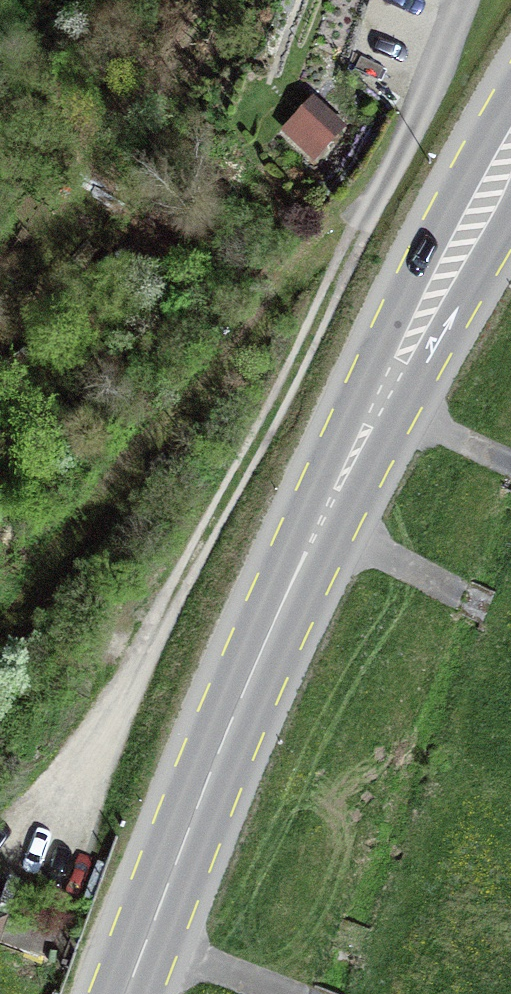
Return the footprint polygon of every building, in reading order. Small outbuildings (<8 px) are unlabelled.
[(352,134),(304,97),(269,142),(317,179),(352,134)] [(0,909),(0,940),(10,913),(0,909)]
